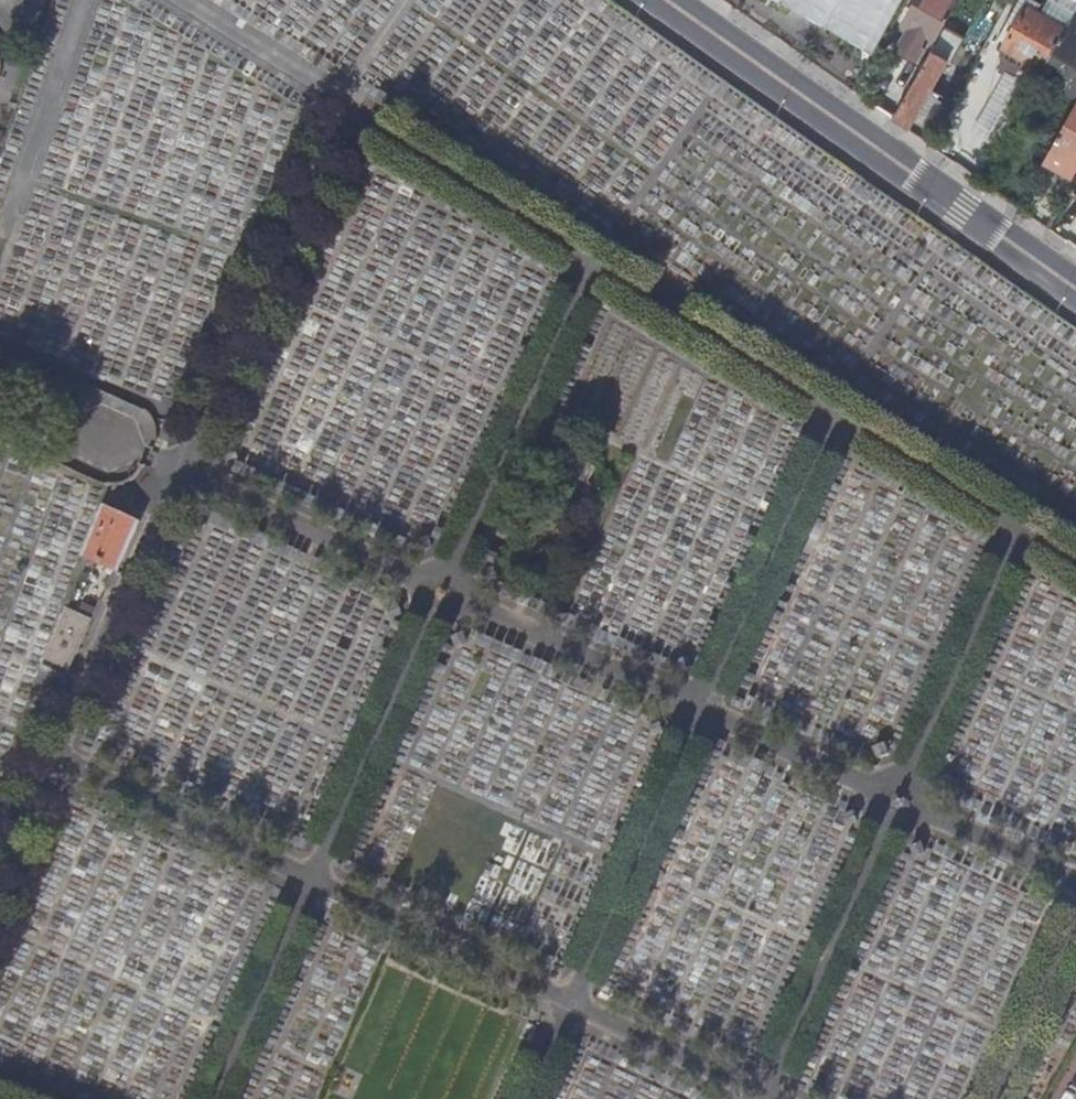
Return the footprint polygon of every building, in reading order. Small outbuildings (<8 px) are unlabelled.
[(534,74),(553,74),(553,57),(579,57),(578,59),(605,59),(605,45),(601,45),(601,12),(599,12),(599,0),(534,0),(534,74)] [(905,0),(777,0),(874,55),(905,0)] [(936,45),(960,2),(956,0),(919,0),(904,27),(910,30),(899,51),(918,62),(930,41),(936,45)] [(1049,17),(1069,28),(1075,14),(1075,0),(1059,0),(1049,17)] [(1044,71),(1069,28),(1049,17),(1028,5),(1004,49),(1044,71)] [(1069,28),(1044,71),(1041,77),(1075,98),(1075,14),(1069,28)] [(933,53),(894,120),(910,132),(926,105),(931,109),(938,96),(933,92),(950,63),(933,53)] [(963,120),(992,134),(1017,78),(996,68),(981,101),(963,93),(957,104),(968,109),(963,120)] [(894,77),(877,108),(894,120),(912,88),(894,77)] [(1052,151),(1073,163),(1075,156),(1075,108),(1052,151)] [(106,509),(88,556),(118,568),(137,522),(106,509)] [(67,607),(46,659),(71,668),(94,618),(67,607)] [(528,659),(531,740),(612,737),(611,700),(556,702),(555,658),(528,659)] [(898,790),(891,805),(905,811),(912,796),(898,790)]
